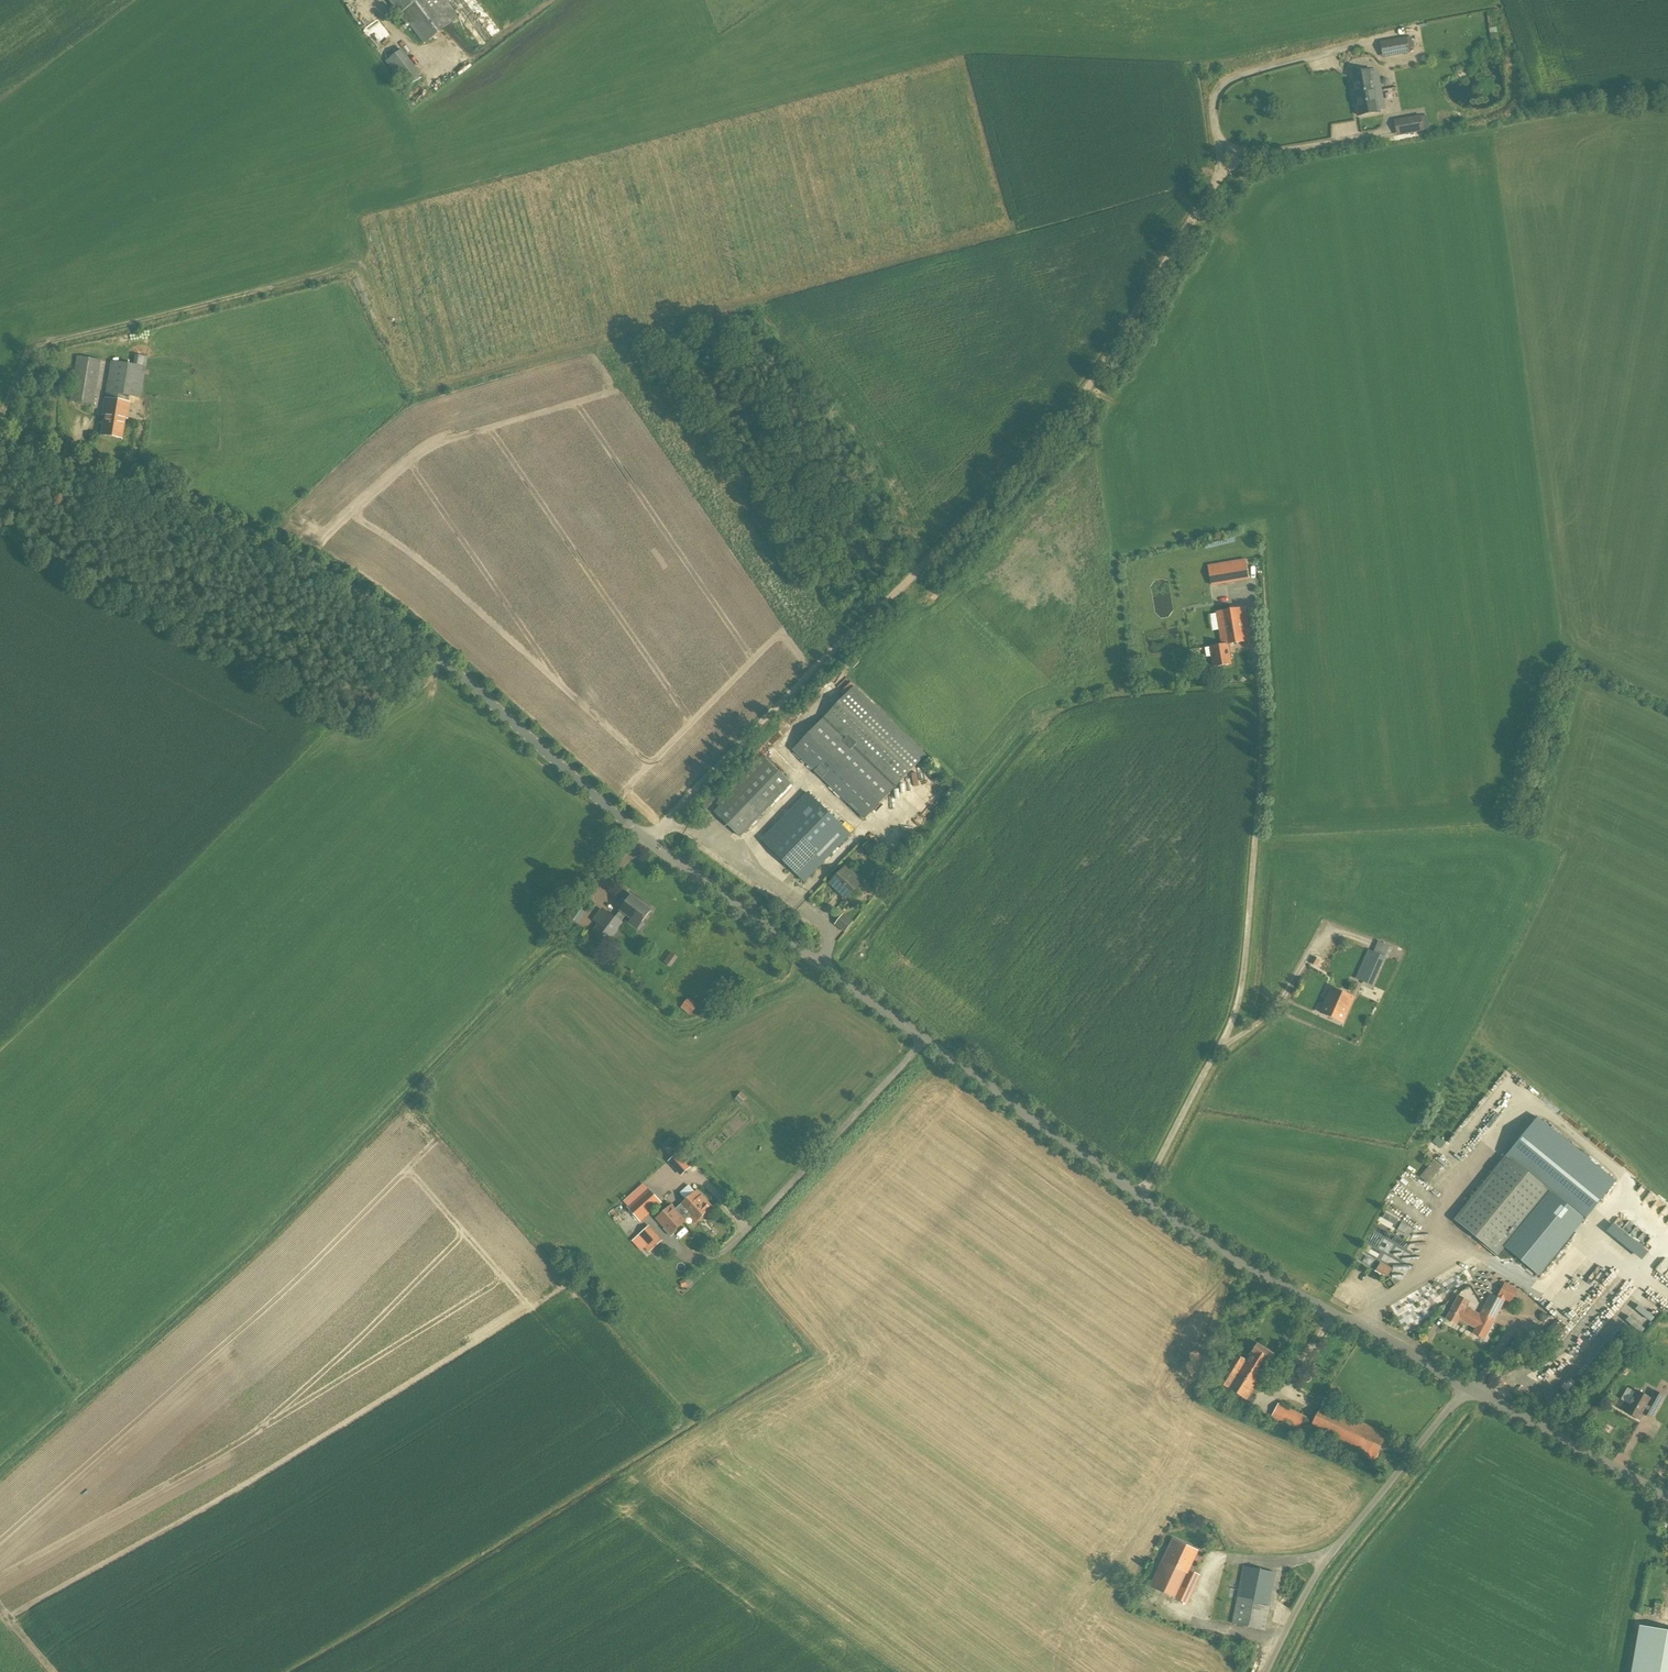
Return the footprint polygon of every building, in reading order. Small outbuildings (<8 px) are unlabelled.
[(398,16),(401,14),(423,44),(452,22),(436,0),(387,0),(398,16)] [(1410,53),(1409,49),(1407,38),(1407,37),(1390,40),(1393,56),(1410,53)] [(1352,74),(1355,95),(1381,90),(1378,72),(1373,73),(1372,71),(1352,74)] [(1381,90),(1355,95),(1359,115),(1380,112),(1379,109),(1385,109),(1381,90)] [(1404,118),(1407,134),(1424,131),(1421,114),(1404,118)] [(141,399),(148,356),(135,354),(133,364),(110,360),(104,398),(105,398),(102,415),(104,415),(101,435),(122,439),(126,419),(128,419),(131,402),(128,402),(129,397),(141,399)] [(54,364),(55,356),(48,355),(46,362),(54,364)] [(94,405),(102,360),(77,356),(69,401),(94,405)] [(1232,561),(1208,565),(1211,584),(1235,580),(1235,581),(1249,579),(1246,558),(1232,561)] [(1217,612),(1222,643),(1228,642),(1230,642),(1232,643),(1249,640),(1244,608),(1217,612)] [(1228,642),(1222,643),(1222,644),(1210,646),(1214,667),(1231,664),(1228,644),(1232,643),(1230,642),(1228,642)] [(793,749),(865,819),(927,755),(855,685),(793,749)] [(715,813),(741,837),(792,784),(762,756),(716,804),(719,807),(715,813)] [(851,834),(808,793),(762,840),(805,881),(851,834)] [(862,846),(869,852),(874,847),(867,841),(862,846)] [(830,883),(847,899),(863,882),(846,866),(830,883)] [(621,910),(616,917),(622,921),(627,915),(632,918),(629,922),(639,929),(643,924),(642,923),(651,911),(631,896),(626,892),(617,905),(622,908),(620,910),(621,910)] [(623,922),(622,921),(616,917),(608,911),(607,913),(601,909),(593,920),(599,924),(591,934),(606,945),(623,922)] [(1356,979),(1372,986),(1386,957),(1388,958),(1393,948),(1390,946),(1378,941),(1374,951),(1369,950),(1356,979)] [(664,962),(671,967),(678,957),(671,952),(664,962)] [(1354,997),(1332,988),(1321,1013),(1343,1022),(1354,997)] [(681,1008),(691,1016),(699,1005),(689,997),(681,1008)] [(741,1092),(735,1099),(741,1104),(747,1098),(741,1092)] [(1540,1274),(1579,1226),(1616,1181),(1538,1118),(1507,1156),(1455,1220),(1501,1257),(1513,1256),(1514,1254),(1540,1274)] [(671,1159),(684,1173),(691,1167),(678,1153),(671,1159)] [(648,1187),(627,1207),(641,1222),(662,1203),(648,1187)] [(686,1200),(677,1209),(672,1204),(657,1216),(662,1222),(666,1226),(664,1229),(671,1236),(677,1231),(676,1229),(689,1217),(695,1224),(697,1222),(713,1208),(698,1190),(695,1192),(686,1200)] [(636,1237),(641,1243),(649,1252),(663,1240),(649,1225),(636,1237)] [(1466,1307),(1460,1319),(1477,1328),(1474,1333),(1485,1338),(1505,1300),(1511,1303),(1517,1289),(1505,1283),(1498,1298),(1491,1294),(1480,1314),(1466,1307)] [(1457,1324),(1460,1319),(1466,1307),(1469,1301),(1459,1296),(1447,1319),(1457,1324)] [(1237,1354),(1219,1382),(1246,1400),(1275,1354),(1257,1343),(1251,1352),(1252,1352),(1247,1360),(1237,1354)] [(1664,1396),(1654,1390),(1649,1398),(1636,1390),(1624,1410),(1641,1419),(1643,1414),(1652,1419),(1664,1396)] [(1341,1408),(1334,1405),(1335,1402),(1325,1397),(1310,1430),(1376,1460),(1387,1433),(1339,1411),(1341,1408)] [(1272,1418),(1300,1431),(1306,1417),(1278,1404),(1272,1418)] [(1151,1586),(1176,1598),(1187,1603),(1200,1575),(1189,1570),(1198,1550),(1173,1539),(1151,1586)] [(1232,1624),(1265,1630),(1277,1572),(1244,1566),(1232,1624)] [(1653,1615),(1660,1616),(1660,1615),(1664,1616),(1665,1611),(1661,1611),(1663,1601),(1656,1600),(1653,1615)] [(1644,1618),(1648,1619),(1649,1614),(1651,1615),(1652,1609),(1641,1606),(1639,1612),(1645,1614),(1644,1618)] [(1634,1671),(1667,1671),(1667,1630),(1642,1625),(1634,1671)]
